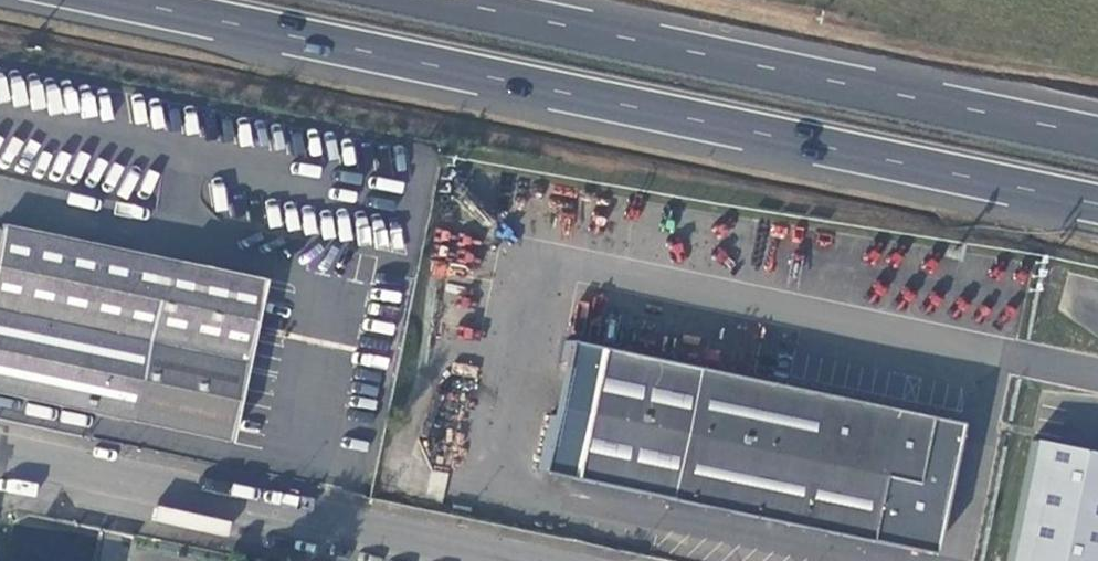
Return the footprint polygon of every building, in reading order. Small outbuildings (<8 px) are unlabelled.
[(0,232),(0,397),(234,445),(268,281),(2,226),(0,232)] [(829,535),(870,542),(932,555),(960,424),(889,409),(561,340),(536,470),(831,528),(829,535)] [(1034,441),(1013,560),(1097,560),(1097,453),(1034,441)]
